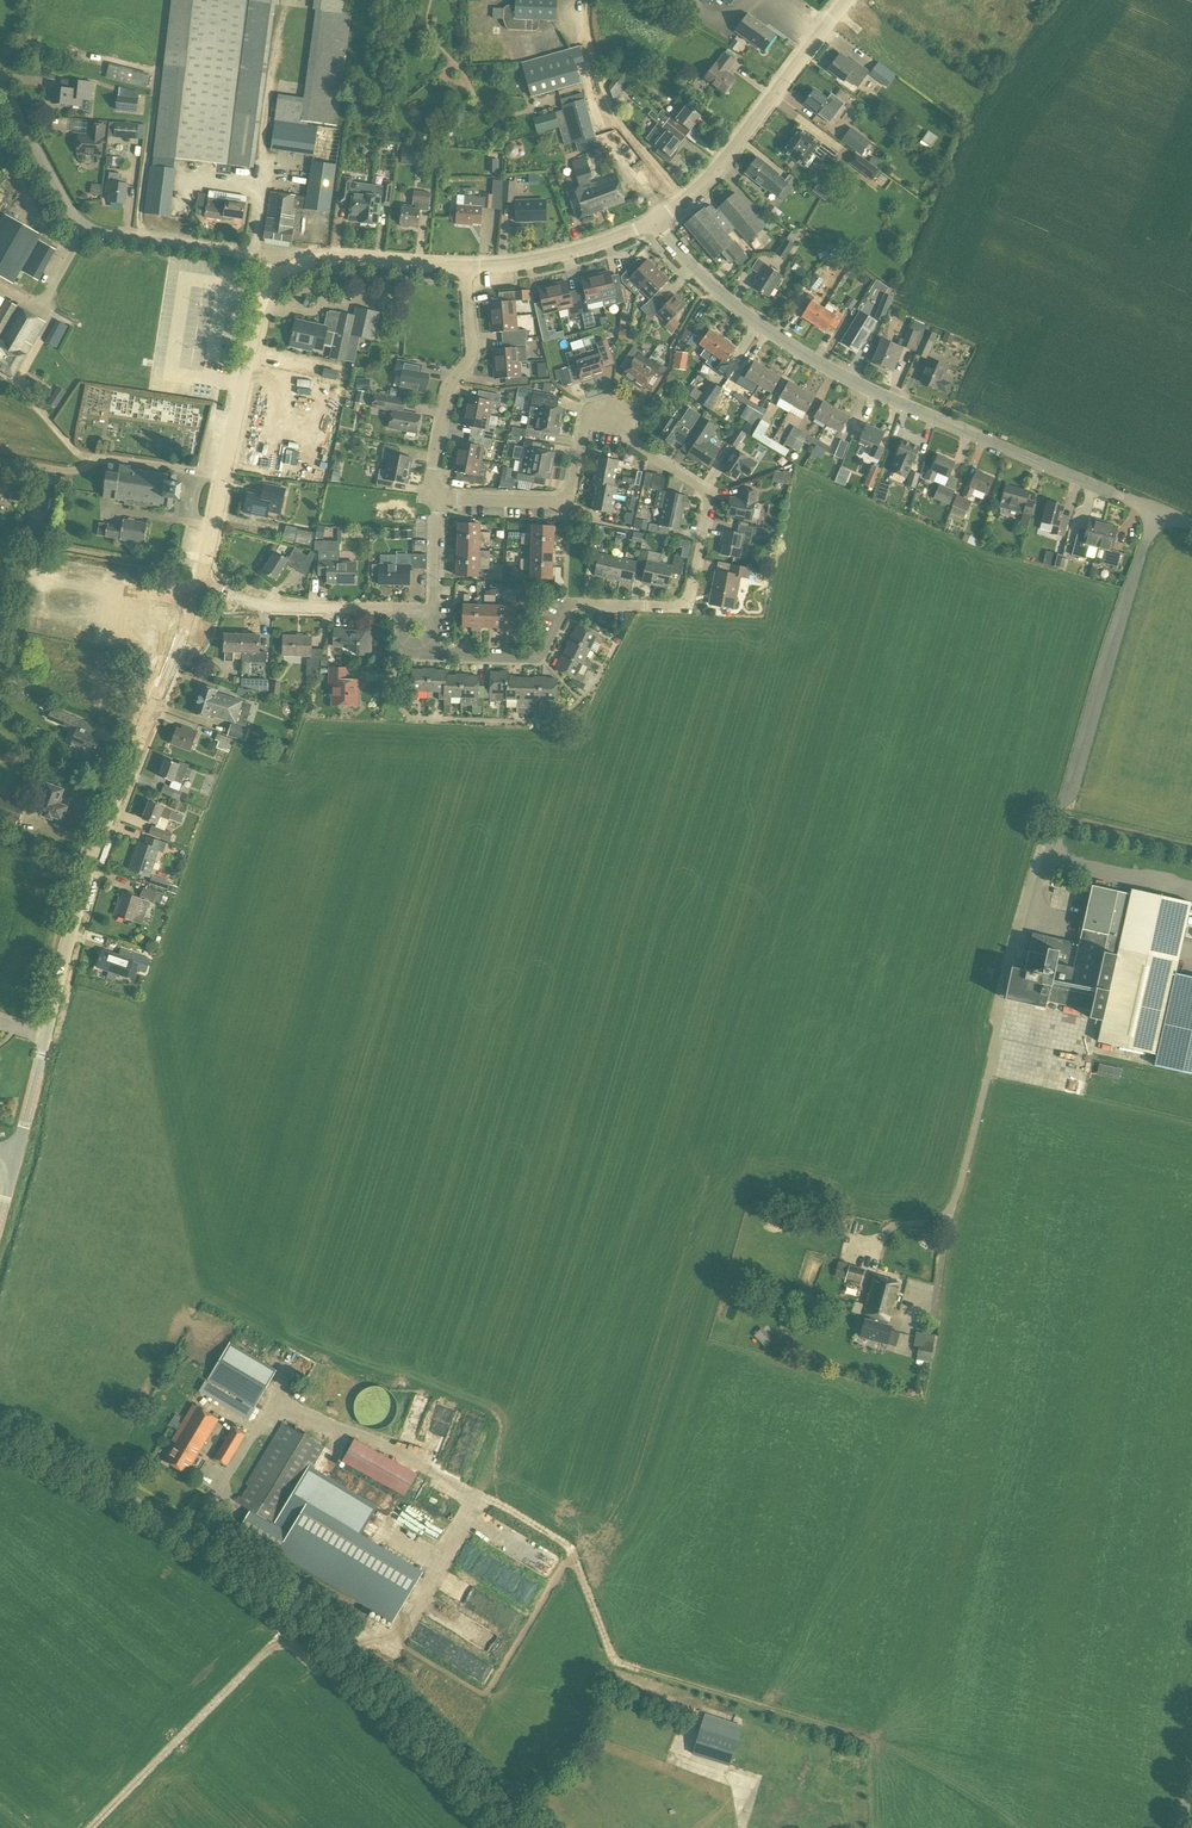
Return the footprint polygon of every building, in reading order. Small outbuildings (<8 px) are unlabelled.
[(246,0),(171,0),(153,156),(176,158),(176,159),(254,168),(276,5),(279,5),(280,0),(246,0)] [(344,0),(314,0),(313,10),(315,10),(303,98),(278,95),(270,149),(314,156),(313,161),(312,161),(307,198),(298,197),(271,193),(264,238),(291,242),(296,209),(330,213),(336,169),(338,156),(342,130),(318,126),(308,124),(308,122),(337,126),(352,14),(343,12),(344,0)] [(558,0),(516,0),(516,5),(516,6),(507,6),(504,8),(504,19),(506,26),(509,29),(536,31),(539,28),(540,19),(557,20),(558,0)] [(763,51),(775,35),(747,15),(736,31),(763,51)] [(532,97),(580,83),(574,62),(583,59),(580,47),(570,49),(522,62),(532,97)] [(861,49),(856,55),(867,63),(871,56),(861,49)] [(729,70),(736,61),(724,53),(715,64),(716,65),(706,78),(724,92),(735,79),(725,72),(727,69),(729,70)] [(852,64),(840,55),(829,70),(844,80),(846,77),(857,86),(868,72),(853,62),(852,64)] [(630,67),(627,65),(626,65),(625,67),(614,80),(625,88),(625,89),(645,64),(638,58),(630,67)] [(896,75),(878,62),(869,74),(887,87),(896,75)] [(147,83),(149,74),(109,63),(107,72),(147,83)] [(91,101),(93,82),(73,80),(73,89),(55,88),(54,103),(81,106),(82,100),(91,101)] [(616,100),(625,88),(614,80),(608,86),(614,102),(616,100)] [(827,100),(814,90),(804,103),(818,113),(823,107),(832,114),(837,107),(828,100),(827,100)] [(137,112),(138,99),(117,97),(116,110),(137,112)] [(560,127),(565,145),(567,145),(572,143),(595,137),(584,99),(562,105),(561,106),(562,110),(548,114),(546,110),(543,111),(539,112),(540,117),(533,119),(537,133),(543,132),(560,127)] [(363,101),(353,100),(352,111),(362,112),(363,101)] [(666,121),(686,137),(701,117),(686,105),(679,114),(675,111),(671,116),(662,110),(658,115),(666,121)] [(686,137),(666,121),(662,126),(658,123),(646,138),(655,146),(655,145),(659,149),(656,152),(670,163),(678,151),(676,149),(686,137)] [(137,139),(138,124),(115,122),(114,137),(137,139)] [(102,155),(105,125),(90,124),(89,136),(80,135),(78,153),(102,155)] [(871,142),(851,127),(841,141),(860,155),(871,142)] [(819,144),(799,130),(794,137),(789,144),(783,152),(804,166),(813,154),(822,160),(826,155),(833,160),(837,154),(821,142),(819,144)] [(931,148),(938,138),(928,131),(921,141),(931,148)] [(420,166),(422,148),(402,146),(401,165),(420,166)] [(174,169),(176,159),(176,158),(153,156),(152,166),(150,166),(144,214),(170,217),(176,169),(174,169)] [(594,183),(585,156),(571,162),(580,188),(568,192),(577,219),(624,203),(615,176),(594,183)] [(777,198),(789,182),(778,174),(779,174),(757,157),(745,173),(766,190),(767,189),(777,198)] [(873,180),(879,171),(860,157),(854,165),(873,180)] [(124,203),(127,181),(120,181),(120,174),(109,173),(107,192),(111,192),(110,201),(124,203)] [(492,195),(493,195),(492,209),(501,210),(503,181),(493,180),(492,195)] [(513,203),(515,182),(504,181),(502,202),(513,203)] [(368,207),(371,185),(350,182),(348,193),(353,193),(349,221),(359,223),(361,206),(368,207)] [(361,206),(359,223),(377,225),(381,197),(383,197),(385,187),(371,185),(368,207),(361,206)] [(243,220),(246,203),(226,200),(227,194),(209,191),(205,217),(228,220),(229,218),(243,220)] [(429,203),(430,192),(414,191),(413,201),(429,203)] [(718,208),(735,228),(747,242),(766,227),(736,192),(718,207),(719,208),(718,208)] [(204,207),(205,194),(198,193),(197,206),(204,207)] [(485,208),(486,197),(464,196),(464,206),(458,205),(457,212),(452,211),(450,214),(450,218),(452,221),(457,221),(457,225),(468,225),(468,223),(480,224),(481,208),(485,208)] [(532,201),(531,196),(522,196),(523,201),(516,201),(516,221),(545,220),(545,201),(532,201)] [(735,228),(718,208),(716,210),(713,206),(709,206),(705,209),(704,208),(697,214),(695,211),(690,216),(692,219),(685,225),(713,259),(724,250),(734,261),(745,252),(735,240),(733,242),(727,235),(735,228)] [(418,226),(420,209),(402,208),(400,224),(402,224),(402,226),(403,227),(408,228),(409,227),(409,225),(418,226)] [(41,235),(6,215),(0,225),(0,276),(13,284),(41,235)] [(785,259),(794,245),(785,239),(776,253),(785,259)] [(641,289),(658,271),(653,267),(654,266),(654,265),(651,262),(649,262),(648,263),(646,261),(637,271),(631,266),(621,277),(622,282),(624,284),(630,278),(641,289)] [(777,287),(781,281),(779,280),(782,276),(764,265),(758,274),(760,275),(753,286),(769,296),(776,286),(777,287)] [(658,271),(641,289),(652,299),(668,281),(666,279),(667,278),(667,277),(663,274),(662,274),(661,275),(658,271)] [(594,276),(600,300),(616,296),(611,272),(594,276)] [(814,293),(823,280),(814,273),(805,286),(814,293)] [(586,303),(600,300),(594,276),(581,279),(586,303)] [(552,286),(557,309),(573,306),(567,282),(552,286)] [(544,312),(557,309),(552,286),(538,289),(544,312)] [(516,301),(529,300),(528,290),(515,291),(516,301)] [(883,321),(893,297),(885,293),(875,318),(883,321)] [(814,324),(824,309),(813,302),(816,298),(809,294),(800,307),(806,311),(802,317),(814,324)] [(671,333),(680,324),(674,318),(685,306),(674,295),(658,313),(668,323),(664,327),(671,333)] [(851,310),(857,301),(851,297),(845,306),(851,310)] [(25,355),(26,356),(45,323),(18,308),(18,307),(8,301),(0,314),(0,339),(25,355)] [(491,318),(515,316),(514,301),(489,303),(491,318)] [(373,339),(379,313),(356,308),(354,316),(330,311),(326,327),(307,323),(307,327),(295,325),(291,347),(312,351),(312,349),(322,351),(323,345),(332,347),(330,358),(354,363),(360,337),(373,339)] [(581,313),(584,323),(585,328),(595,326),(591,309),(581,311),(582,313),(581,313)] [(824,309),(814,324),(826,332),(830,325),(835,329),(844,315),(835,310),(833,315),(824,309)] [(858,351),(876,323),(860,313),(842,342),(858,351)] [(515,316),(491,318),(492,333),(516,331),(515,316)] [(56,348),(68,326),(56,320),(44,341),(56,348)] [(541,333),(548,331),(545,320),(538,321),(541,333)] [(916,351),(924,334),(921,333),(925,325),(913,320),(904,340),(900,338),(897,346),(882,340),(873,361),(893,370),(903,345),(916,351)] [(708,360),(722,339),(710,330),(705,336),(698,331),(695,335),(686,329),(680,339),(692,349),(697,341),(701,343),(699,344),(705,349),(701,355),(708,360)] [(926,359),(937,335),(926,330),(916,354),(926,359)] [(493,349),(495,364),(526,361),(524,338),(502,340),(503,348),(493,349)] [(25,355),(0,339),(0,369),(13,377),(25,355)] [(722,339),(708,360),(715,365),(712,369),(721,374),(728,364),(726,362),(735,349),(722,339)] [(584,347),(593,377),(606,373),(600,356),(608,354),(604,341),(584,347)] [(632,382),(648,359),(642,355),(643,353),(633,346),(626,357),(632,362),(623,375),(632,382)] [(581,380),(593,377),(584,347),(565,353),(569,367),(576,365),(581,380)] [(648,359),(632,382),(644,389),(653,376),(659,380),(667,368),(657,361),(656,363),(649,359),(648,360),(648,359)] [(947,393),(951,384),(942,380),(947,367),(930,359),(926,368),(927,369),(921,382),(932,387),(932,388),(936,390),(938,389),(947,393)] [(687,361),(674,360),(673,369),(686,371),(687,361)] [(425,393),(428,375),(410,372),(412,363),(398,361),(395,375),(402,376),(400,388),(425,393)] [(757,385),(767,369),(754,361),(745,378),(757,385)] [(519,363),(494,365),(496,379),(520,377),(519,363)] [(572,384),(567,368),(557,370),(563,387),(572,384)] [(336,380),(338,372),(325,369),(323,377),(336,380)] [(767,369),(757,385),(771,393),(781,377),(767,369)] [(732,396),(740,383),(731,377),(723,391),(732,396)] [(370,389),(370,379),(356,379),(356,389),(370,389)] [(709,409),(722,389),(711,381),(697,401),(709,409)] [(792,405),(801,389),(789,382),(780,398),(792,405)] [(505,397),(513,399),(515,391),(506,389),(505,397)] [(801,389),(792,405),(806,413),(815,397),(801,389)] [(417,433),(420,415),(403,412),(406,399),(375,393),(372,408),(393,412),(389,428),(417,433)] [(747,405),(749,400),(737,393),(734,398),(747,405)] [(53,395),(48,403),(55,408),(61,400),(53,395)] [(465,411),(488,416),(490,409),(494,410),(499,407),(499,402),(468,396),(465,411)] [(759,423),(760,424),(767,411),(749,400),(747,405),(748,406),(745,411),(752,414),(742,431),(741,432),(745,435),(745,434),(751,437),(759,423)] [(826,425),(835,408),(823,402),(814,418),(826,425)] [(530,416),(561,422),(563,409),(532,403),(530,416)] [(835,408),(826,425),(840,433),(850,417),(835,408)] [(487,425),(488,416),(465,411),(462,426),(486,430),(484,438),(492,440),(493,440),(496,426),(487,425)] [(558,434),(561,422),(530,416),(527,428),(558,434)] [(709,466),(719,450),(707,442),(711,435),(704,431),(710,423),(701,417),(688,438),(695,443),(688,455),(695,460),(697,458),(709,466)] [(684,426),(671,418),(669,421),(665,418),(659,427),(663,430),(659,436),(672,445),(681,432),(686,436),(694,424),(688,420),(684,426)] [(767,428),(760,424),(759,423),(751,437),(768,447),(772,440),(763,435),(767,428)] [(879,460),(884,447),(879,445),(884,433),(866,425),(861,438),(862,438),(860,443),(871,448),(868,455),(879,460)] [(791,447),(801,430),(794,426),(784,443),(791,447)] [(741,432),(742,431),(737,428),(728,443),(737,448),(745,435),(741,432)] [(815,445),(818,440),(801,430),(791,447),(799,452),(806,440),(815,445)] [(492,440),(484,438),(482,438),(480,446),(459,442),(456,456),(480,461),(483,447),(491,448),(492,440)] [(524,440),(521,459),(552,465),(555,454),(538,450),(539,443),(524,440)] [(772,440),(768,447),(785,457),(789,450),(772,440)] [(818,440),(815,445),(829,453),(832,448),(818,440)] [(913,462),(919,447),(903,441),(896,455),(897,455),(890,472),(906,479),(913,462)] [(751,455),(751,451),(747,449),(743,450),(741,453),(735,449),(721,470),(735,479),(748,458),(751,455)] [(386,467),(410,471),(412,458),(383,452),(382,457),(388,459),(386,467)] [(948,477),(955,462),(938,455),(932,470),(929,468),(924,479),(933,482),(937,473),(948,477)] [(480,461),(456,456),(453,471),(477,476),(479,466),(484,467),(485,462),(480,461)] [(595,470),(616,474),(618,461),(598,457),(595,470)] [(521,459),(517,480),(519,480),(531,483),(532,475),(550,479),(552,465),(521,459)] [(167,474),(130,469),(130,467),(108,464),(103,498),(125,501),(124,505),(152,509),(153,505),(162,507),(165,509),(169,510),(172,508),(173,499),(180,500),(182,483),(176,482),(177,474),(175,471),(170,471),(167,473),(167,474)] [(863,485),(873,489),(881,469),(872,465),(863,485)] [(407,484),(410,471),(386,467),(386,470),(379,469),(378,478),(384,479),(384,480),(407,484)] [(614,486),(616,474),(595,470),(593,483),(596,484),(613,487),(614,486)] [(783,472),(775,471),(772,481),(788,485),(791,473),(783,471),(783,472)] [(915,488),(920,474),(911,471),(906,486),(915,488)] [(993,478),(976,471),(975,475),(971,474),(962,495),(970,498),(974,489),(986,494),(993,478)] [(653,474),(646,472),(643,486),(650,488),(661,490),(662,483),(665,483),(665,480),(662,475),(653,473),(653,474)] [(27,487),(28,480),(0,475),(0,497),(24,502),(27,487)] [(59,492),(62,479),(43,476),(40,489),(59,492)] [(510,478),(501,476),(499,487),(512,489),(514,479),(510,478)] [(529,491),(531,483),(519,480),(518,488),(529,491)] [(881,480),(878,490),(887,492),(890,483),(881,480)] [(281,508),(285,489),(265,484),(262,496),(248,494),(244,512),(267,517),(269,506),(281,508)] [(617,487),(614,486),(613,487),(596,484),(594,497),(614,501),(617,487)] [(949,505),(955,491),(939,484),(933,499),(949,505)] [(1025,506),(1029,492),(1006,486),(1000,508),(1023,515),(1018,531),(1025,533),(1030,516),(1022,514),(1025,506)] [(754,502),(756,491),(743,489),(741,500),(730,498),(727,515),(751,520),(755,503),(754,502)] [(661,508),(683,513),(685,507),(688,508),(690,507),(690,504),(689,503),(686,502),(687,496),(665,491),(661,508)] [(966,511),(970,501),(956,495),(952,506),(966,511)] [(612,514),(614,501),(594,497),(591,510),(612,514)] [(1064,537),(1068,522),(1061,520),(1064,506),(1047,502),(1042,522),(1052,525),(1050,533),(1064,537)] [(682,519),(683,513),(661,508),(657,525),(680,530),(681,524),(683,525),(684,525),(685,525),(686,524),(687,521),(686,520),(682,519)] [(647,531),(649,522),(637,519),(635,528),(647,531)] [(144,544),(147,524),(123,520),(122,525),(108,523),(106,537),(120,540),(144,544)] [(1096,547),(1102,526),(1088,522),(1083,543),(1096,547)] [(458,537),(490,538),(490,533),(480,532),(480,524),(459,524),(458,537)] [(315,538),(323,540),(326,527),(318,525),(315,538)] [(521,539),(553,540),(554,527),(533,526),(532,534),(521,533),(521,539)] [(1102,526),(1096,547),(1097,547),(1092,564),(1094,565),(1095,565),(1097,565),(1098,565),(1100,564),(1101,564),(1102,563),(1117,567),(1121,553),(1112,550),(1117,530),(1102,526)] [(312,548),(316,532),(297,527),(293,544),(312,548)] [(618,529),(616,537),(625,538),(626,531),(618,529)] [(762,531),(754,529),(753,536),(760,538),(762,531)] [(750,545),(752,536),(724,531),(722,540),(725,540),(722,554),(740,558),(742,543),(750,545)] [(641,542),(643,534),(634,532),(632,540),(641,542)] [(490,544),(490,538),(458,537),(458,550),(479,550),(479,544),(490,544)] [(553,553),(553,540),(521,539),(521,544),(532,545),(532,552),(553,553)] [(678,547),(683,548),(690,549),(691,542),(679,539),(678,547)] [(339,551),(339,541),(314,541),(314,551),(319,551),(319,575),(328,575),(328,583),(355,584),(356,563),(338,563),(338,551),(339,551)] [(298,571),(307,557),(295,548),(289,557),(288,556),(286,559),(276,552),(263,571),(276,579),(286,563),(298,571)] [(479,558),(479,550),(458,550),(457,563),(489,564),(489,558),(479,558)] [(637,562),(636,566),(645,568),(642,582),(655,585),(659,563),(647,561),(649,552),(640,550),(637,562)] [(552,566),(553,553),(532,552),(531,559),(520,559),(520,565),(552,566)] [(1059,568),(1062,555),(1053,553),(1050,566),(1059,568)] [(427,569),(427,555),(396,554),(396,565),(380,565),(372,565),(372,575),(379,575),(379,584),(409,585),(410,566),(412,566),(412,569),(427,569)] [(607,578),(612,557),(599,554),(594,576),(607,578)] [(659,563),(655,585),(668,588),(671,573),(680,575),(684,558),(675,556),(672,566),(659,563)] [(620,581),(625,559),(612,557),(607,578),(620,581)] [(1067,568),(1069,559),(1062,558),(1060,567),(1067,568)] [(632,584),(636,566),(637,562),(625,559),(620,581),(632,584)] [(489,569),(489,564),(457,563),(457,576),(478,576),(478,569),(489,569)] [(748,579),(750,568),(731,564),(729,574),(716,571),(710,604),(733,609),(739,577),(748,579)] [(552,579),(552,566),(520,565),(520,570),(531,570),(531,578),(552,579)] [(31,594),(27,616),(39,619),(43,596),(31,594)] [(476,631),(477,606),(470,606),(470,595),(464,594),(463,626),(472,627),(471,631),(476,631)] [(489,627),(490,595),(484,595),(484,606),(477,606),(476,631),(481,631),(481,627),(489,627)] [(502,632),(503,607),(496,606),(496,595),(490,595),(489,627),(497,627),(497,632),(502,632)] [(43,596),(39,619),(51,621),(55,599),(43,596)] [(515,628),(516,596),(510,596),(510,607),(503,607),(502,632),(506,632),(506,628),(515,628)] [(55,599),(51,621),(63,623),(67,601),(55,599)] [(67,601),(63,623),(75,625),(79,603),(67,601)] [(79,603),(75,625),(87,627),(91,605),(79,603)] [(571,640),(590,650),(595,640),(602,643),(605,638),(597,635),(597,634),(579,625),(571,640)] [(371,655),(371,637),(366,631),(342,631),(342,629),(334,628),(333,646),(342,647),(342,644),(357,645),(357,655),(371,655)] [(241,652),(242,635),(225,634),(224,652),(225,652),(225,661),(233,662),(234,652),(241,652)] [(256,666),(256,667),(265,667),(265,653),(259,653),(259,636),(242,635),(241,652),(241,660),(241,662),(256,662),(256,666)] [(283,655),(310,656),(311,656),(311,637),(284,636),(283,655)] [(585,659),(590,650),(571,640),(563,656),(582,665),(582,664),(590,668),(592,662),(585,659)] [(578,673),(582,665),(563,656),(556,669),(575,679),(572,685),(583,690),(586,684),(582,682),(585,677),(578,673)] [(310,659),(307,659),(307,675),(315,675),(320,659),(310,659)] [(356,705),(357,693),(356,693),(356,681),(345,680),(346,669),(330,668),(330,685),(333,685),(333,705),(356,705)] [(428,691),(429,670),(412,670),(412,691),(412,699),(417,699),(418,691),(428,691)] [(445,700),(446,676),(446,671),(429,670),(428,691),(439,692),(439,700),(444,700),(445,700)] [(507,694),(508,678),(508,673),(491,672),(490,693),(490,701),(496,702),(496,694),(506,694),(507,694)] [(462,697),(462,676),(446,676),(445,700),(444,700),(444,705),(450,705),(451,692),(451,697),(462,697)] [(462,676),(462,697),(471,698),(471,706),(472,706),(477,706),(478,698),(479,677),(462,676)] [(241,678),(241,686),(268,694),(268,679),(241,678)] [(523,707),(524,678),(508,678),(507,694),(506,694),(506,699),(517,699),(517,713),(523,713),(523,707)] [(540,700),(541,679),(524,678),(523,707),(529,707),(529,699),(540,700)] [(541,679),(540,700),(550,700),(550,708),(556,708),(556,700),(557,679),(541,679)] [(279,697),(281,683),(271,682),(269,696),(279,697)] [(209,715),(236,723),(242,701),(216,693),(217,690),(203,686),(195,713),(208,718),(209,715)] [(51,709),(46,707),(42,716),(47,718),(47,719),(54,722),(71,729),(77,732),(72,743),(81,746),(79,752),(93,757),(100,741),(91,737),(96,727),(81,721),(82,720),(52,708),(51,709)] [(250,730),(233,725),(229,735),(246,741),(250,730)] [(197,733),(183,727),(182,731),(177,729),(172,743),(190,750),(197,733)] [(231,738),(222,734),(219,732),(216,740),(219,741),(216,747),(228,752),(233,740),(231,739),(231,738)] [(179,764),(166,759),(159,776),(173,782),(173,780),(182,784),(189,765),(180,761),(179,764)] [(179,800),(182,791),(164,784),(161,792),(172,796),(172,797),(179,800)] [(62,819),(66,807),(69,798),(61,794),(62,790),(48,785),(39,809),(46,812),(44,815),(51,818),(53,815),(62,819)] [(25,807),(0,797),(0,814),(18,821),(19,822),(25,807)] [(181,824),(184,816),(163,808),(149,803),(143,819),(157,824),(160,816),(169,820),(169,819),(181,824)] [(169,842),(173,833),(152,825),(149,834),(169,842)] [(162,852),(165,844),(148,838),(146,845),(139,843),(130,870),(131,870),(128,877),(137,880),(140,873),(149,876),(158,850),(162,852)] [(169,884),(170,881),(152,875),(149,883),(168,889),(169,884)] [(178,887),(169,884),(168,889),(167,891),(176,894),(178,887)] [(158,889),(147,885),(146,888),(143,887),(140,896),(164,906),(167,897),(156,893),(158,889)] [(1157,1054),(1190,903),(1131,889),(1118,947),(1105,944),(1107,935),(1081,929),(1078,944),(1033,933),(1025,969),(1011,966),(1004,999),(1044,1007),(1046,1001),(1091,1010),(1089,1017),(1102,1020),(1097,1041),(1157,1054)] [(143,924),(150,902),(140,899),(124,893),(120,906),(118,905),(115,915),(133,921),(143,924)] [(150,959),(121,948),(118,956),(103,951),(98,967),(127,977),(132,962),(138,964),(136,968),(146,972),(150,959)] [(1113,1074),(1114,1067),(1099,1064),(1097,1071),(1113,1074)] [(860,1286),(865,1269),(849,1265),(850,1264),(838,1261),(834,1277),(845,1280),(844,1281),(860,1286)] [(869,1321),(887,1325),(898,1282),(876,1276),(872,1292),(869,1291),(867,1301),(869,1302),(866,1315),(870,1316),(869,1321)] [(887,1325),(869,1321),(864,1319),(861,1333),(877,1338),(877,1341),(895,1346),(899,1332),(890,1330),(891,1326),(887,1325)] [(765,1346),(773,1338),(762,1327),(754,1335),(765,1346)] [(917,1354),(916,1360),(917,1360),(930,1362),(930,1361),(931,1356),(935,1334),(925,1333),(916,1331),(914,1346),(919,1346),(917,1354)] [(254,1407),(277,1370),(230,1342),(208,1379),(254,1407)] [(375,1429),(378,1429),(382,1428),(385,1427),(388,1425),(391,1422),(394,1419),(395,1416),(396,1413),(397,1409),(397,1405),(396,1402),(395,1398),(393,1395),(391,1392),(388,1390),(385,1388),(381,1387),(378,1386),(374,1386),(371,1386),(367,1387),(364,1389),(361,1391),(359,1394),(357,1397),(355,1400),(354,1404),(354,1407),(354,1411),(355,1415),(357,1418),(359,1421),(361,1424),(364,1426),(368,1428),(371,1429),(375,1429)] [(186,1472),(218,1419),(193,1404),(172,1440),(175,1442),(164,1459),(186,1472)] [(277,1526),(324,1448),(282,1422),(235,1501),(277,1526)] [(227,1465),(245,1435),(232,1427),(214,1457),(227,1465)] [(405,1496),(417,1473),(355,1438),(342,1460),(405,1496)] [(419,1577),(304,1508),(290,1534),(252,1512),(242,1529),(393,1620),(419,1577)] [(730,1765),(742,1725),(704,1713),(691,1753),(730,1765)]
